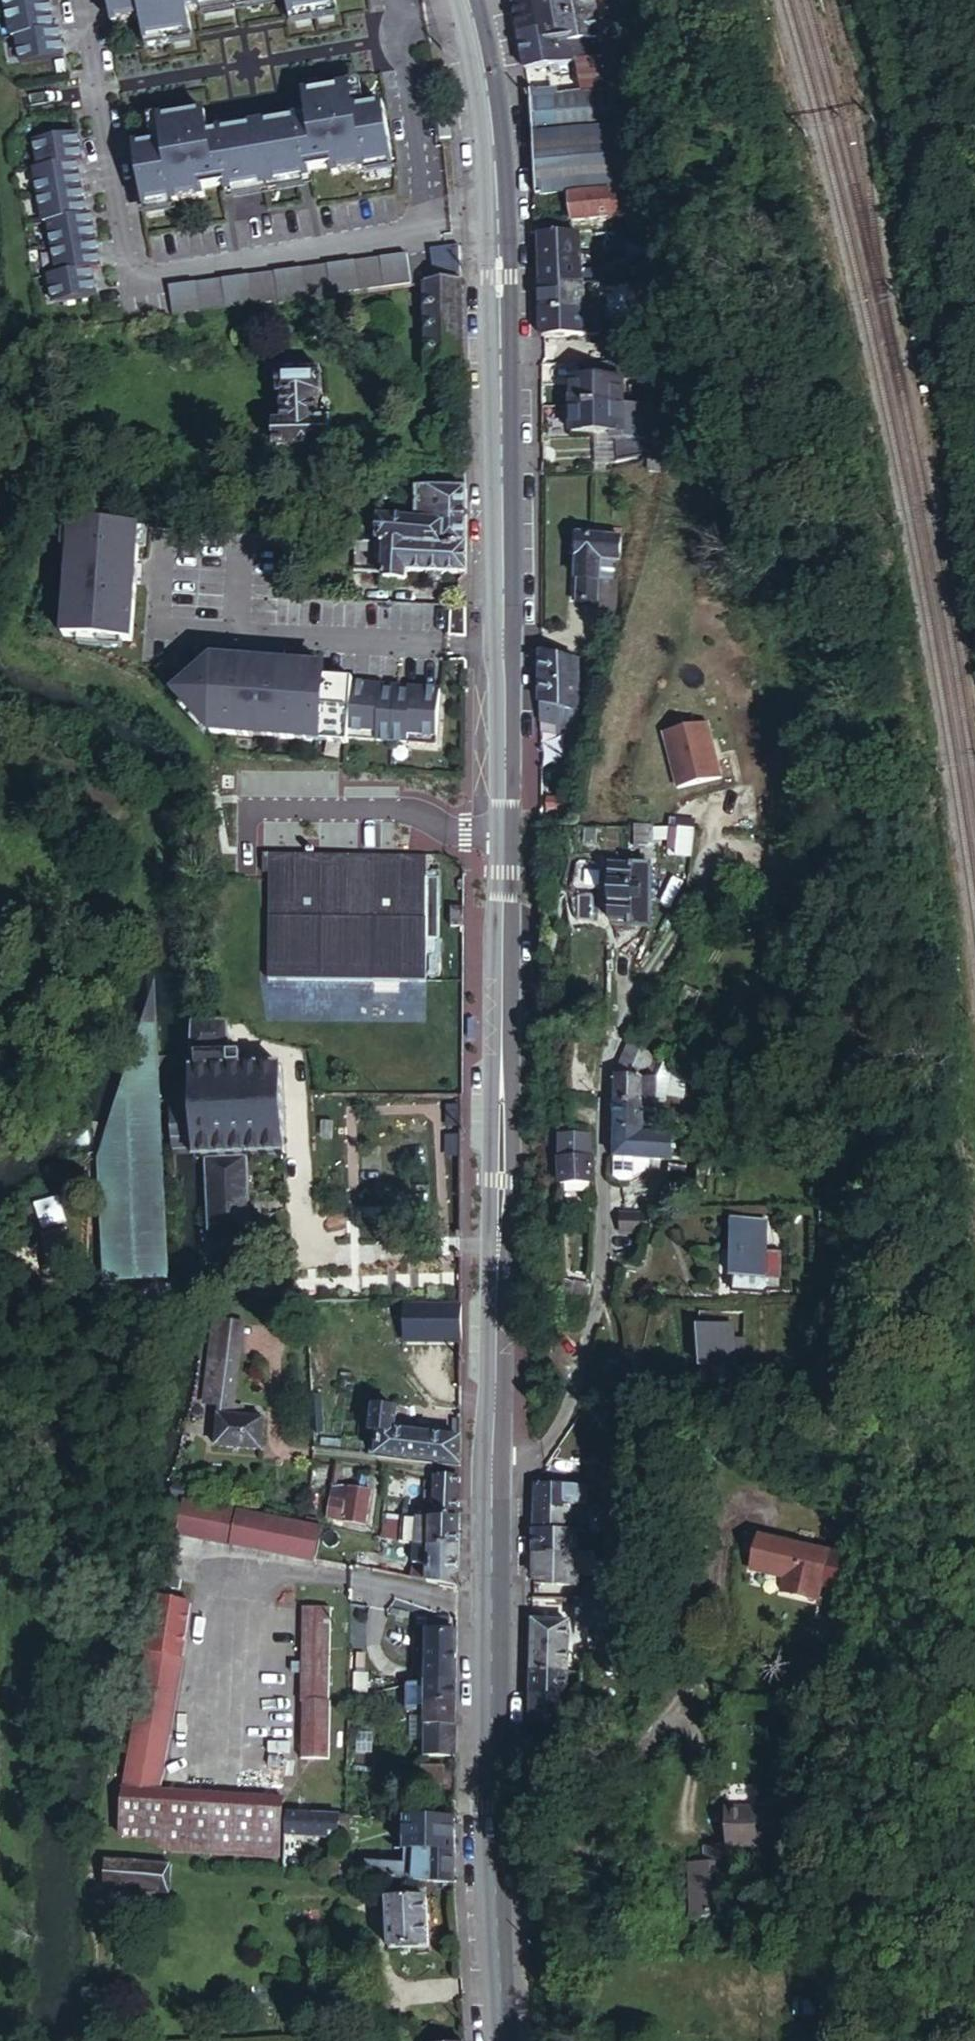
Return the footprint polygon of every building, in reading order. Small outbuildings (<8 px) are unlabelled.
[(57,49),(49,0),(0,0),(0,22),(6,57),(57,49)] [(96,15),(129,11),(132,34),(189,27),(186,0),(95,0),(96,15)] [(278,14),(329,8),(328,0),(277,0),(278,14)] [(622,83),(619,75),(610,34),(551,43),(548,27),(554,26),(549,0),(540,0),(523,3),(535,66),(584,58),(589,89),(622,83)] [(610,34),(603,0),(549,0),(554,26),(548,27),(551,43),(610,34)] [(120,139),(128,195),(214,182),(213,179),(390,154),(381,91),(353,95),(350,74),(290,83),(294,108),(203,121),(200,100),(145,108),(149,135),(120,139)] [(539,109),(547,194),(578,191),(656,183),(633,117),(624,91),(622,83),(589,89),(562,94),(563,106),(539,109)] [(537,88),(539,109),(563,106),(562,94),(561,90),(561,87),(537,88)] [(24,134),(49,299),(92,292),(88,266),(93,265),(72,127),(24,134)] [(662,183),(656,183),(578,191),(580,215),(664,208),(662,183)] [(599,241),(600,249),(613,248),(627,241),(627,227),(598,229),(599,241)] [(548,231),(550,283),(591,282),(590,259),(600,259),(600,249),(599,241),(589,240),(588,230),(548,231)] [(405,254),(165,280),(169,311),(409,285),(405,254)] [(458,271),(423,276),(424,364),(458,364),(458,271)] [(550,283),(550,308),(606,305),(605,287),(591,288),(591,282),(550,283)] [(550,308),(551,333),(592,331),(592,328),(606,328),(606,320),(606,305),(550,308)] [(656,391),(655,355),(638,357),(639,376),(640,392),(643,392),(656,391)] [(578,378),(578,406),(597,405),(630,404),(630,377),(639,376),(638,357),(593,358),(593,377),(578,378)] [(321,362),(266,362),(266,385),(276,386),(277,427),(267,427),(267,454),(322,454),(321,427),(314,426),(313,386),(322,386),(321,362)] [(630,404),(643,404),(643,392),(640,392),(639,376),(630,377),(630,404)] [(648,437),(648,403),(643,404),(630,404),(631,431),(630,437),(648,437)] [(597,405),(578,406),(579,431),(631,431),(630,404),(597,405)] [(647,452),(648,437),(630,437),(630,456),(638,457),(647,452)] [(676,454),(666,455),(666,463),(676,463),(676,454)] [(370,535),(457,540),(458,482),(411,479),(410,515),(371,514),(370,535)] [(140,517),(57,511),(49,628),(131,634),(140,517)] [(584,530),(584,576),(597,576),(620,576),(620,554),(624,554),(624,529),(584,530)] [(405,565),(458,568),(457,540),(370,535),(358,535),(357,555),(381,556),(381,580),(395,581),(395,577),(405,578),(405,565)] [(597,576),(584,576),(583,598),(600,599),(597,596),(597,576)] [(597,596),(600,599),(613,611),(620,598),(620,576),(597,576),(597,596)] [(188,707),(187,726),(310,734),(315,657),(167,647),(163,705),(188,707)] [(549,675),(584,680),(585,655),(548,651),(549,675)] [(321,671),(320,690),(341,691),(342,673),(321,671)] [(584,680),(549,675),(548,717),(563,722),(563,730),(582,730),(584,680)] [(436,737),(438,684),(345,679),(343,733),(436,737)] [(720,771),(705,716),(657,728),(672,783),(720,771)] [(553,807),(572,808),(573,795),(554,794),(553,807)] [(683,808),(683,837),(698,837),(699,809),(683,808)] [(640,822),(639,845),(653,846),(653,822),(640,822)] [(276,851),(274,975),(434,979),(435,853),(321,852),(321,844),(313,844),(313,852),(276,851)] [(654,862),(615,863),(615,919),(654,918),(654,862)] [(470,925),(470,907),(458,907),(458,924),(470,925)] [(157,999),(102,1159),(110,1279),(167,1275),(163,1206),(167,1206),(171,1206),(165,1112),(157,999)] [(212,1011),(200,1013),(198,1059),(198,1077),(200,1100),(203,1151),(203,1156),(210,1155),(252,1154),(290,1151),(286,1061),(238,1064),(234,1018),(213,1021),(212,1011)] [(641,1012),(629,1012),(629,1023),(640,1023),(641,1012)] [(628,1060),(631,1035),(622,1071),(621,1075),(633,1074),(634,1064),(628,1060)] [(655,1049),(631,1035),(628,1060),(634,1064),(633,1074),(648,1074),(655,1049)] [(679,1063),(655,1049),(648,1074),(662,1075),(662,1098),(668,1098),(671,1084),(676,1071),(679,1063)] [(690,1076),(676,1071),(671,1084),(687,1089),(690,1076)] [(633,1074),(621,1075),(621,1099),(662,1098),(662,1075),(648,1074),(633,1074)] [(621,1099),(621,1146),(621,1155),(656,1155),(668,1155),(677,1156),(677,1131),(663,1130),(662,1098),(621,1099)] [(203,1151),(200,1100),(178,1101),(178,1111),(181,1153),(203,1151)] [(599,1180),(598,1132),(564,1134),(565,1181),(599,1180)] [(252,1154),(210,1155),(212,1234),(254,1233),(252,1154)] [(635,1179),(656,1166),(656,1155),(621,1155),(620,1175),(626,1178),(635,1179)] [(667,1166),(668,1155),(656,1155),(656,1166),(667,1166)] [(722,1163),(678,1161),(676,1187),(721,1190),(722,1163)] [(741,1218),(740,1234),(770,1233),(769,1218),(741,1218)] [(620,1222),(620,1238),(648,1237),(648,1222),(620,1222)] [(254,1233),(212,1234),(213,1263),(255,1261),(254,1233)] [(770,1233),(740,1234),(740,1273),(770,1273),(770,1247),(770,1233)] [(770,1273),(740,1273),(740,1287),(773,1288),(775,1285),(775,1274),(791,1274),(791,1247),(770,1247),(770,1273)] [(775,1274),(775,1285),(791,1285),(791,1274),(775,1274)] [(572,1321),(589,1324),(596,1284),(580,1281),(572,1321)] [(414,1339),(468,1339),(468,1301),(413,1301),(414,1339)] [(709,1323),(710,1364),(738,1364),(737,1323),(709,1323)] [(227,1328),(223,1369),(245,1371),(250,1330),(227,1328)] [(245,1371),(223,1369),(220,1402),(226,1403),(240,1404),(242,1399),(245,1371)] [(240,1404),(226,1403),(223,1441),(268,1446),(269,1441),(271,1416),(247,1414),(248,1401),(242,1399),(240,1404)] [(429,1460),(467,1463),(467,1436),(403,1429),(406,1410),(383,1407),(376,1454),(400,1457),(429,1460)] [(367,1466),(341,1463),(339,1477),(364,1481),(367,1466)] [(440,1518),(466,1518),(467,1477),(441,1477),(441,1480),(440,1503),(441,1510),(440,1518)] [(440,1503),(441,1480),(429,1479),(428,1503),(440,1503)] [(589,1483),(540,1482),(540,1503),(589,1505),(589,1483)] [(377,1488),(338,1483),(333,1517),(371,1523),(377,1488)] [(184,1484),(181,1497),(196,1501),(200,1486),(184,1484)] [(191,1500),(184,1535),(321,1562),(328,1527),(217,1504),(201,1501),(196,1501),(191,1500)] [(589,1505),(540,1503),(539,1527),(580,1528),(580,1532),(588,1531),(588,1517),(589,1505)] [(616,1519),(616,1505),(589,1505),(588,1517),(616,1519)] [(404,1543),(419,1546),(466,1547),(466,1518),(440,1518),(404,1518),(404,1543)] [(580,1528),(539,1527),(538,1550),(580,1551),(580,1532),(580,1528)] [(419,1546),(417,1576),(466,1586),(466,1547),(419,1546)] [(784,1601),(819,1599),(817,1549),(752,1553),(754,1588),(784,1586),(784,1601)] [(580,1573),(614,1572),(615,1563),(615,1551),(580,1551),(538,1550),(538,1574),(559,1574),(559,1582),(580,1582),(580,1573)] [(587,1595),(614,1594),(614,1572),(580,1573),(580,1582),(587,1583),(587,1595)] [(537,1593),(537,1610),(555,1610),(560,1594),(537,1593)] [(586,1611),(587,1595),(571,1594),(571,1602),(576,1605),(575,1611),(586,1611)] [(200,1602),(166,1595),(153,1649),(175,1654),(184,1657),(187,1657),(200,1602)] [(308,1613),(306,1689),(332,1690),(335,1614),(308,1613)] [(464,1682),(465,1631),(457,1631),(458,1621),(450,1621),(450,1616),(435,1616),(433,1677),(433,1681),(464,1682)] [(569,1617),(537,1616),(536,1640),(569,1640),(569,1617)] [(433,1677),(435,1631),(419,1630),(418,1677),(433,1677)] [(536,1640),(535,1668),(569,1668),(569,1640),(536,1640)] [(175,1654),(153,1649),(135,1788),(132,1840),(155,1841),(176,1853),(291,1861),(295,1812),(295,1799),(172,1790),(187,1657),(184,1657),(175,1654)] [(535,1668),(535,1691),(568,1691),(569,1668),(535,1668)] [(568,1691),(568,1694),(582,1694),(582,1668),(569,1668),(568,1691)] [(464,1724),(464,1682),(433,1681),(431,1724),(464,1724)] [(332,1690),(306,1689),(305,1707),(309,1708),(307,1763),(336,1763),(338,1707),(332,1707),(332,1690)] [(535,1691),(534,1718),(568,1718),(568,1694),(568,1691),(535,1691)] [(431,1755),(463,1756),(464,1724),(431,1724),(431,1737),(431,1755)] [(428,1768),(427,1780),(446,1780),(446,1768),(428,1768)] [(803,1845),(801,1808),(752,1809),(752,1846),(768,1846),(803,1845)] [(346,1815),(299,1812),(298,1832),(344,1833),(346,1815)] [(403,1881),(462,1881),(462,1819),(409,1819),(408,1866),(404,1866),(403,1881)] [(752,1863),(752,1846),(729,1847),(729,1863),(715,1863),(716,1914),(723,1913),(755,1912),(759,1912),(758,1863),(752,1863)] [(768,1846),(752,1846),(752,1863),(758,1863),(769,1863),(768,1846)] [(334,1877),(403,1881),(404,1866),(335,1862),(334,1877)] [(175,1867),(112,1863),(111,1887),(174,1892),(175,1867)] [(432,1896),(393,1897),(394,1946),(433,1945),(432,1896)]
